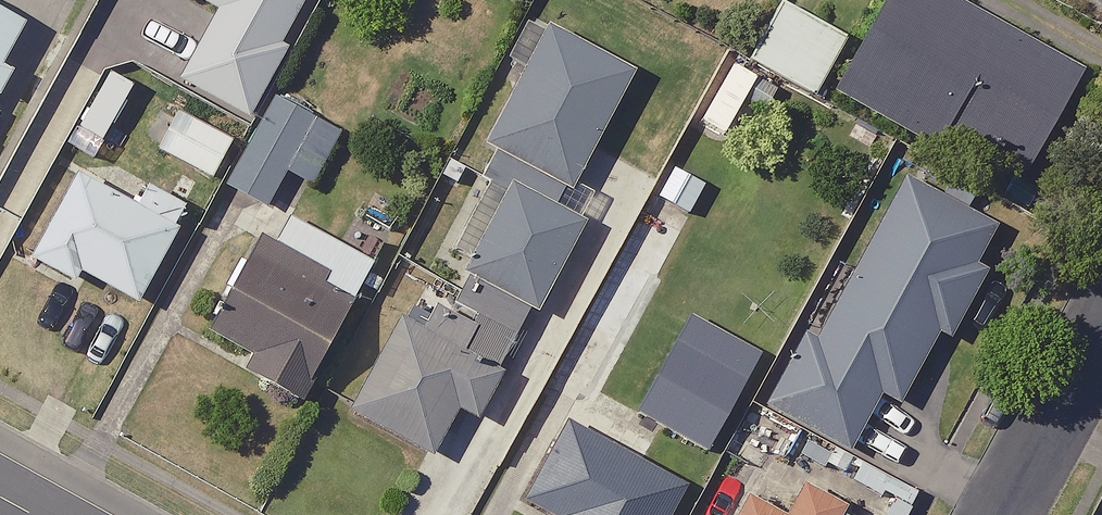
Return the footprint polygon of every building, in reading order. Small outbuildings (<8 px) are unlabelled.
[(750,56),(1010,195),(1041,137),(1080,65),(958,0),(885,0),(864,40),(790,0),(780,0),(750,56)] [(0,6),(0,66),(25,18),(0,6)] [(418,285),(353,408),(434,451),(459,405),(474,413),(531,304),(539,308),(584,222),(561,209),(634,70),(551,26),(476,168),(507,184),(446,300),(418,285)] [(342,131),(277,96),(229,183),(268,204),(287,168),(313,182),(342,131)] [(233,137),(176,107),(156,145),(213,175),(233,137)] [(144,201),(77,168),(33,254),(76,276),(80,267),(141,297),(186,208),(150,189),(144,201)] [(997,221),(906,168),(769,399),(847,446),(882,387),(898,397),(940,326),(949,331),(984,271),(972,263),(997,221)] [(357,292),(261,238),(211,326),(255,351),(248,364),(300,393),(357,292)] [(572,419),(529,497),(562,514),(667,514),(685,482),(572,419)] [(802,488),(788,514),(852,514),(802,488)] [(751,495),(740,514),(788,514),(751,495)]
